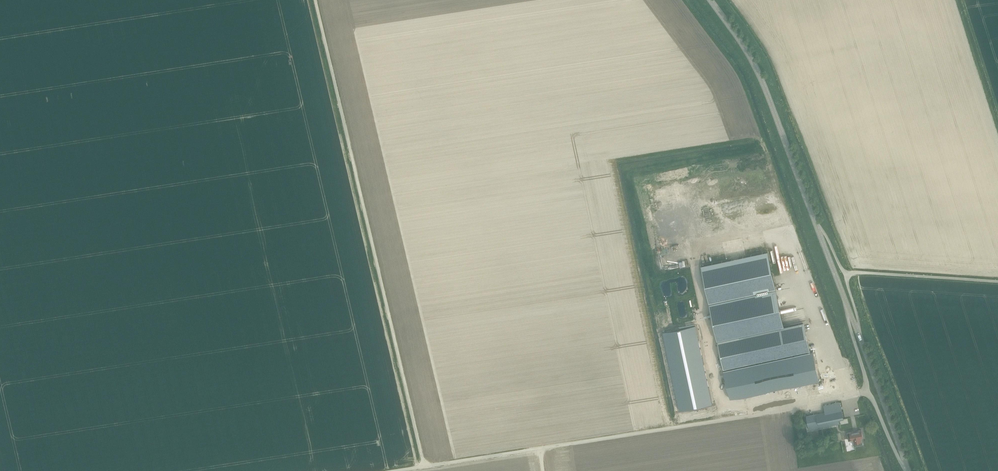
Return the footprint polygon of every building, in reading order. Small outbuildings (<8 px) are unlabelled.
[(754,253),(769,251),(768,241),(758,242),(759,248),(753,249),(754,253)] [(767,251),(702,265),(718,341),(783,327),(767,251)] [(718,341),(724,368),(809,350),(803,323),(783,327),(718,341)] [(699,340),(666,347),(679,410),(712,403),(699,340)] [(809,350),(724,368),(731,399),(819,380),(813,349),(809,350)] [(824,407),(824,411),(806,415),(809,429),(839,423),(838,420),(843,419),(840,404),(824,407)] [(849,440),(853,439),(854,445),(862,444),(861,438),(863,438),(861,430),(847,433),(849,440)]
